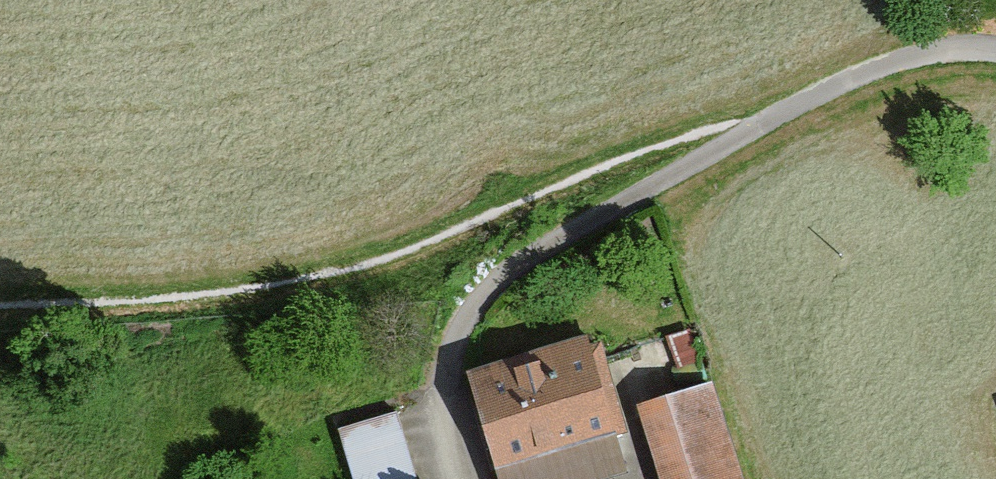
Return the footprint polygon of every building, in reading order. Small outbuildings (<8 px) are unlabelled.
[(473,381),(503,478),(626,478),(632,477),(592,346),(473,381)] [(641,415),(661,478),(739,478),(712,393),(641,415)] [(401,404),(342,418),(357,478),(419,478),(401,404)]
